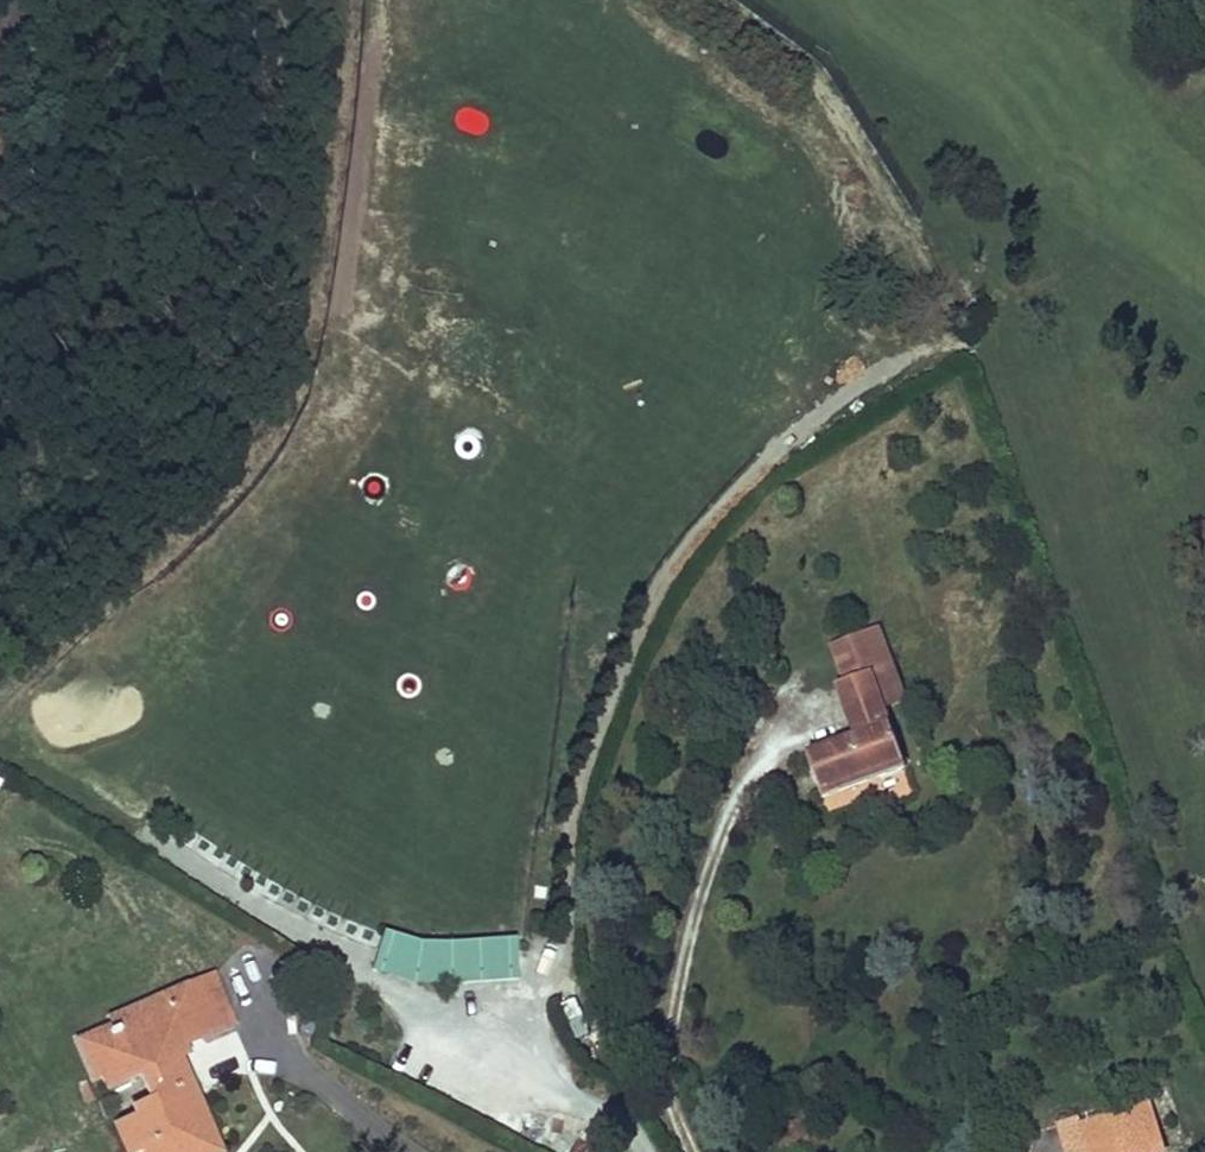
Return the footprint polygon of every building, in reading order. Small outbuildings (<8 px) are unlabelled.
[(896,778),(876,721),(897,714),(871,643),(826,660),(840,696),(829,701),(846,746),(802,762),(818,805),(896,778)] [(449,948),(419,948),(383,937),(375,967),(418,979),(448,979),(518,973),(515,943),(449,948)] [(146,1014),(153,1032),(118,1045),(115,1038),(95,1045),(97,1052),(91,1054),(106,1094),(135,1083),(146,1112),(130,1118),(135,1132),(121,1139),(127,1151),(219,1151),(215,1145),(209,1147),(191,1101),(178,1106),(169,1082),(182,1076),(195,1071),(185,1045),(192,1043),(209,1050),(240,1038),(220,986),(146,1014)] [(118,1045),(153,1032),(146,1014),(144,1010),(110,1023),(115,1038),(118,1045)] [(182,1076),(169,1082),(178,1106),(191,1101),(182,1076)] [(1087,1128),(1155,1106),(1151,1096),(1084,1118),(1087,1128)] [(1155,1106),(1087,1128),(1084,1118),(1065,1124),(1074,1151),(1169,1151),(1155,1106)]
